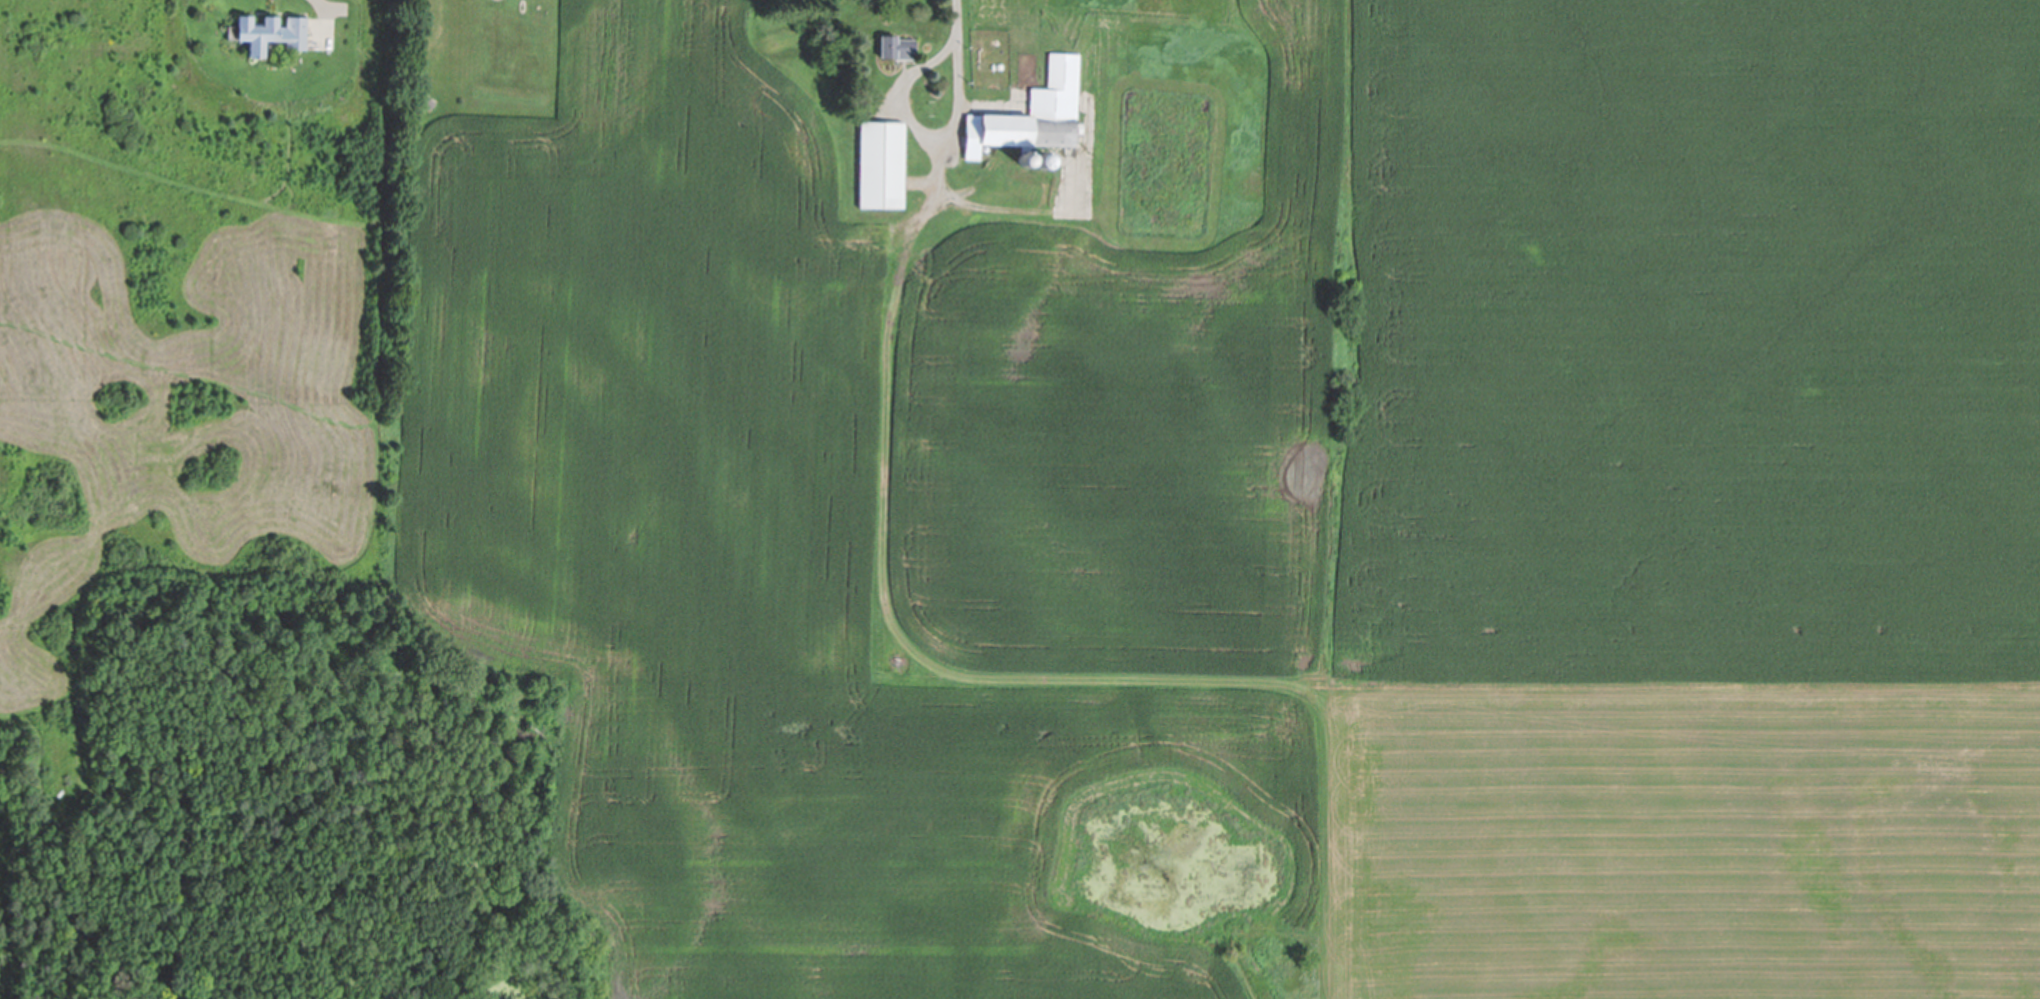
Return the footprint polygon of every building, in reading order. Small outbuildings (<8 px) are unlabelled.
[(228,25),(238,26),(238,15),(253,15),(253,26),(254,26),(254,23),(263,23),(263,25),(264,25),(264,15),(278,16),(278,26),(287,26),(287,16),(307,16),(306,49),(286,49),(286,40),(265,40),(265,57),(260,56),(260,57),(254,57),(254,56),(250,56),(250,39),(237,39),(238,38),(228,38),(228,25)] [(896,39),(914,38),(914,58),(895,58),(895,57),(880,57),(880,35),(896,35),(896,39)] [(981,114),(1029,115),(1030,88),(1048,89),(1049,52),(1079,53),(1077,118),(1075,118),(1075,123),(1083,123),(1083,132),(1074,132),(1074,146),(981,143),(980,159),(965,159),(966,114),(981,115),(981,114)] [(420,103),(426,95),(436,102),(430,110),(420,103)] [(921,118),(943,118),(943,127),(940,127),(940,130),(935,130),(935,126),(921,126),(921,118)] [(860,208),(860,122),(904,122),(904,208),(860,208)] [(1031,160),(1031,161),(1030,162),(1030,163),(1029,165),(1028,165),(1026,166),(1025,166),(1024,166),(1023,166),(1021,166),(1019,164),(1018,162),(1017,161),(1017,159),(1017,158),(1018,156),(1019,154),(1022,153),(1023,153),(1024,153),(1025,153),(1027,153),(1028,154),(1029,155),(1030,156),(1031,157),(1031,160)] [(1048,162),(1047,165),(1047,166),(1045,167),(1043,168),(1042,168),(1040,168),(1039,168),(1038,167),(1036,165),(1034,163),(1034,161),(1034,159),(1034,158),(1035,156),(1036,155),(1038,154),(1039,153),(1041,153),(1042,153),(1044,154),(1045,154),(1047,156),(1048,157),(1048,159),(1049,160),(1048,162)]
